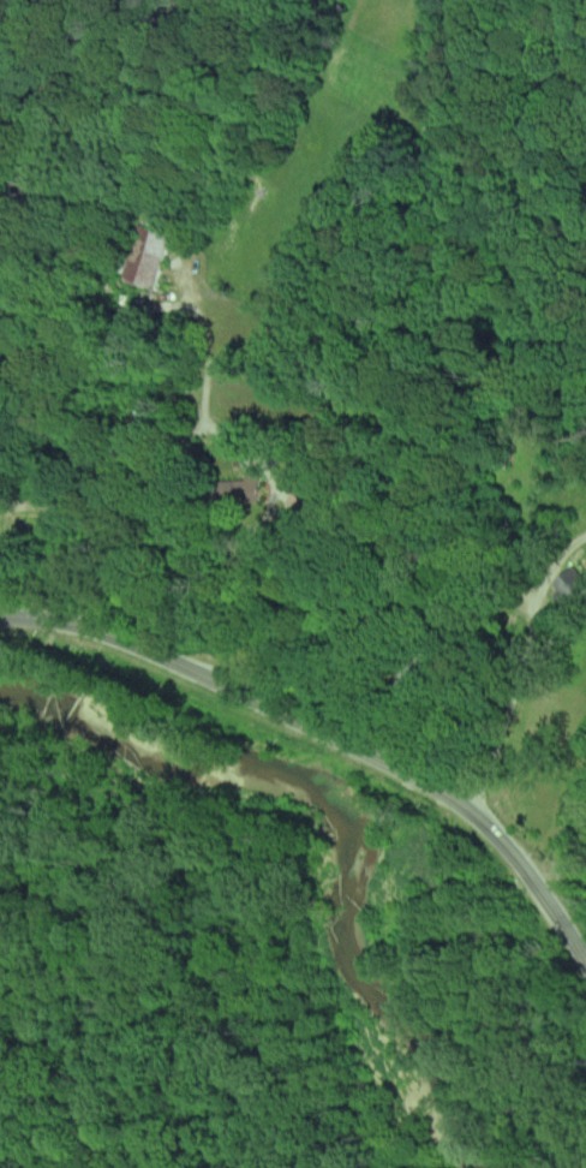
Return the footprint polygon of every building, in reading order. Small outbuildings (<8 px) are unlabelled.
[(171,235),(139,225),(122,280),(154,289),(171,235)]
